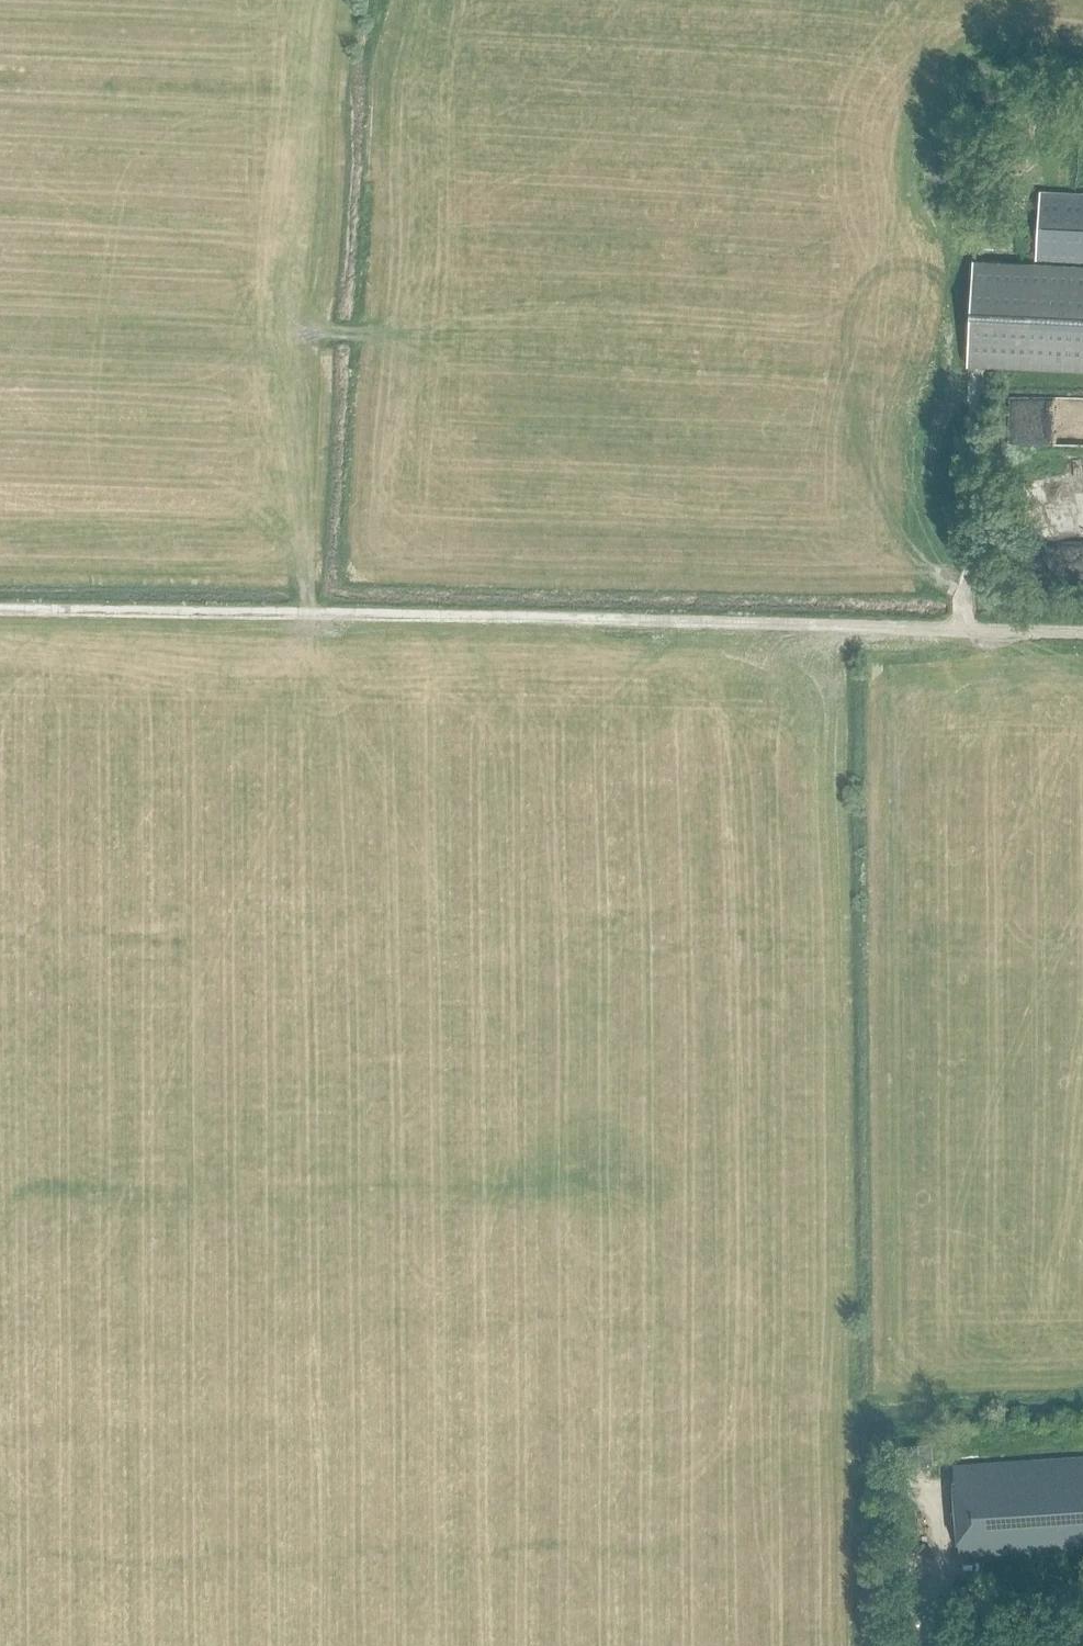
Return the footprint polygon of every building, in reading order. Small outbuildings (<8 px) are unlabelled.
[(1039,192),(1035,261),(1032,261),(977,259),(969,345),(967,366),(1082,372),(1082,194),(1039,192)] [(1012,442),(1082,443),(1082,395),(1013,394),(1012,442)] [(953,1463),(959,1554),(993,1551),(993,1550),(1082,1545),(1082,1454),(953,1463)]
